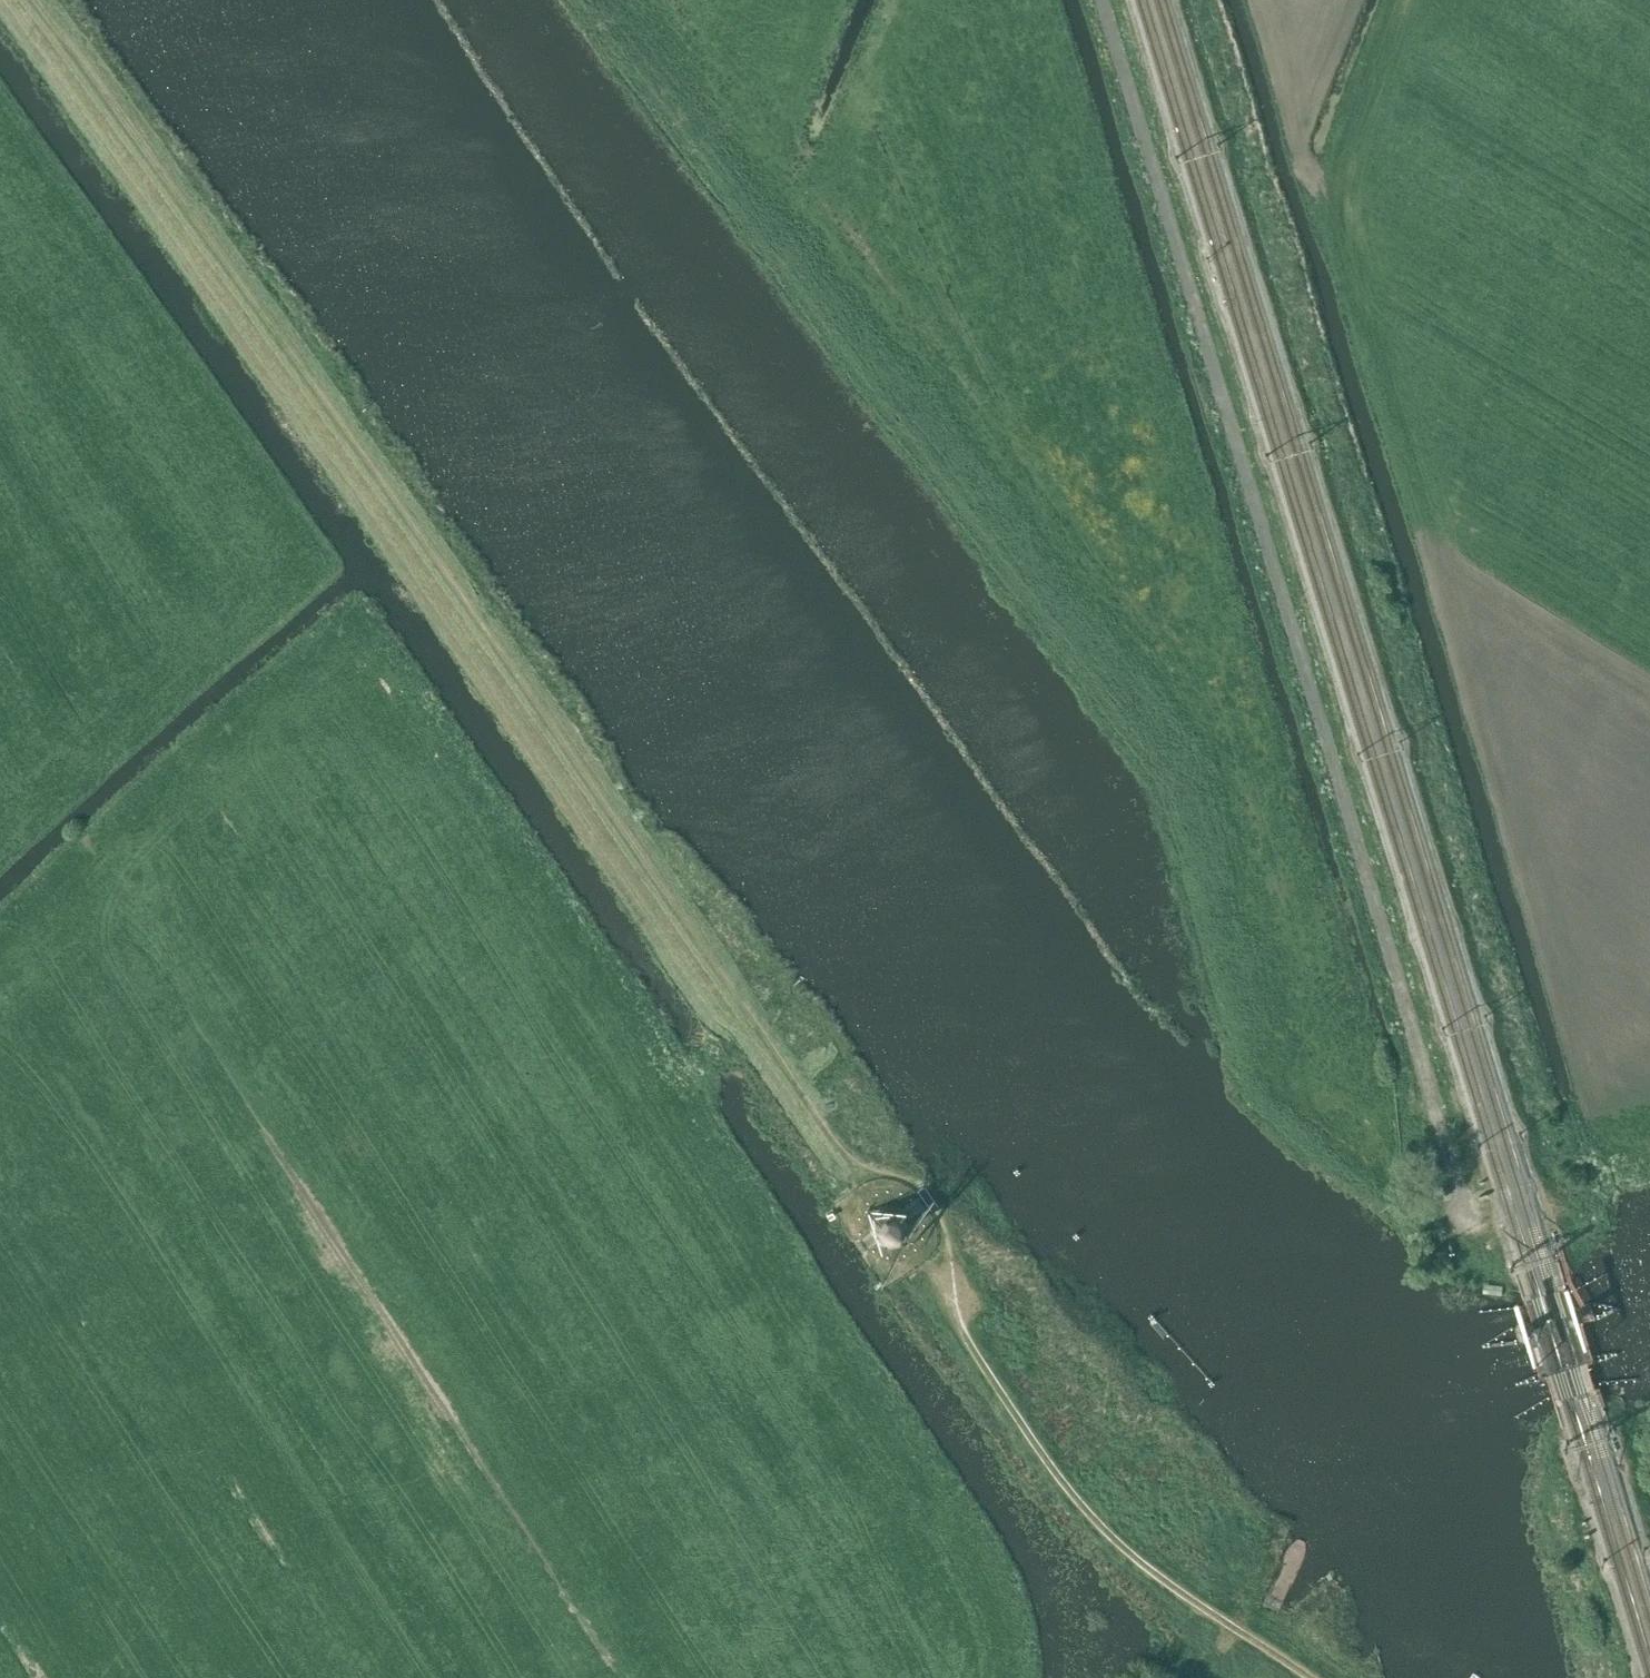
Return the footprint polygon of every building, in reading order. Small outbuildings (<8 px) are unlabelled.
[(889,1208),(886,1209),(876,1216),(875,1218),(873,1230),(873,1232),(880,1243),(882,1244),(894,1246),(896,1245),(906,1238),(907,1236),(909,1225),(908,1222),(903,1211),(901,1210),(889,1208)]
